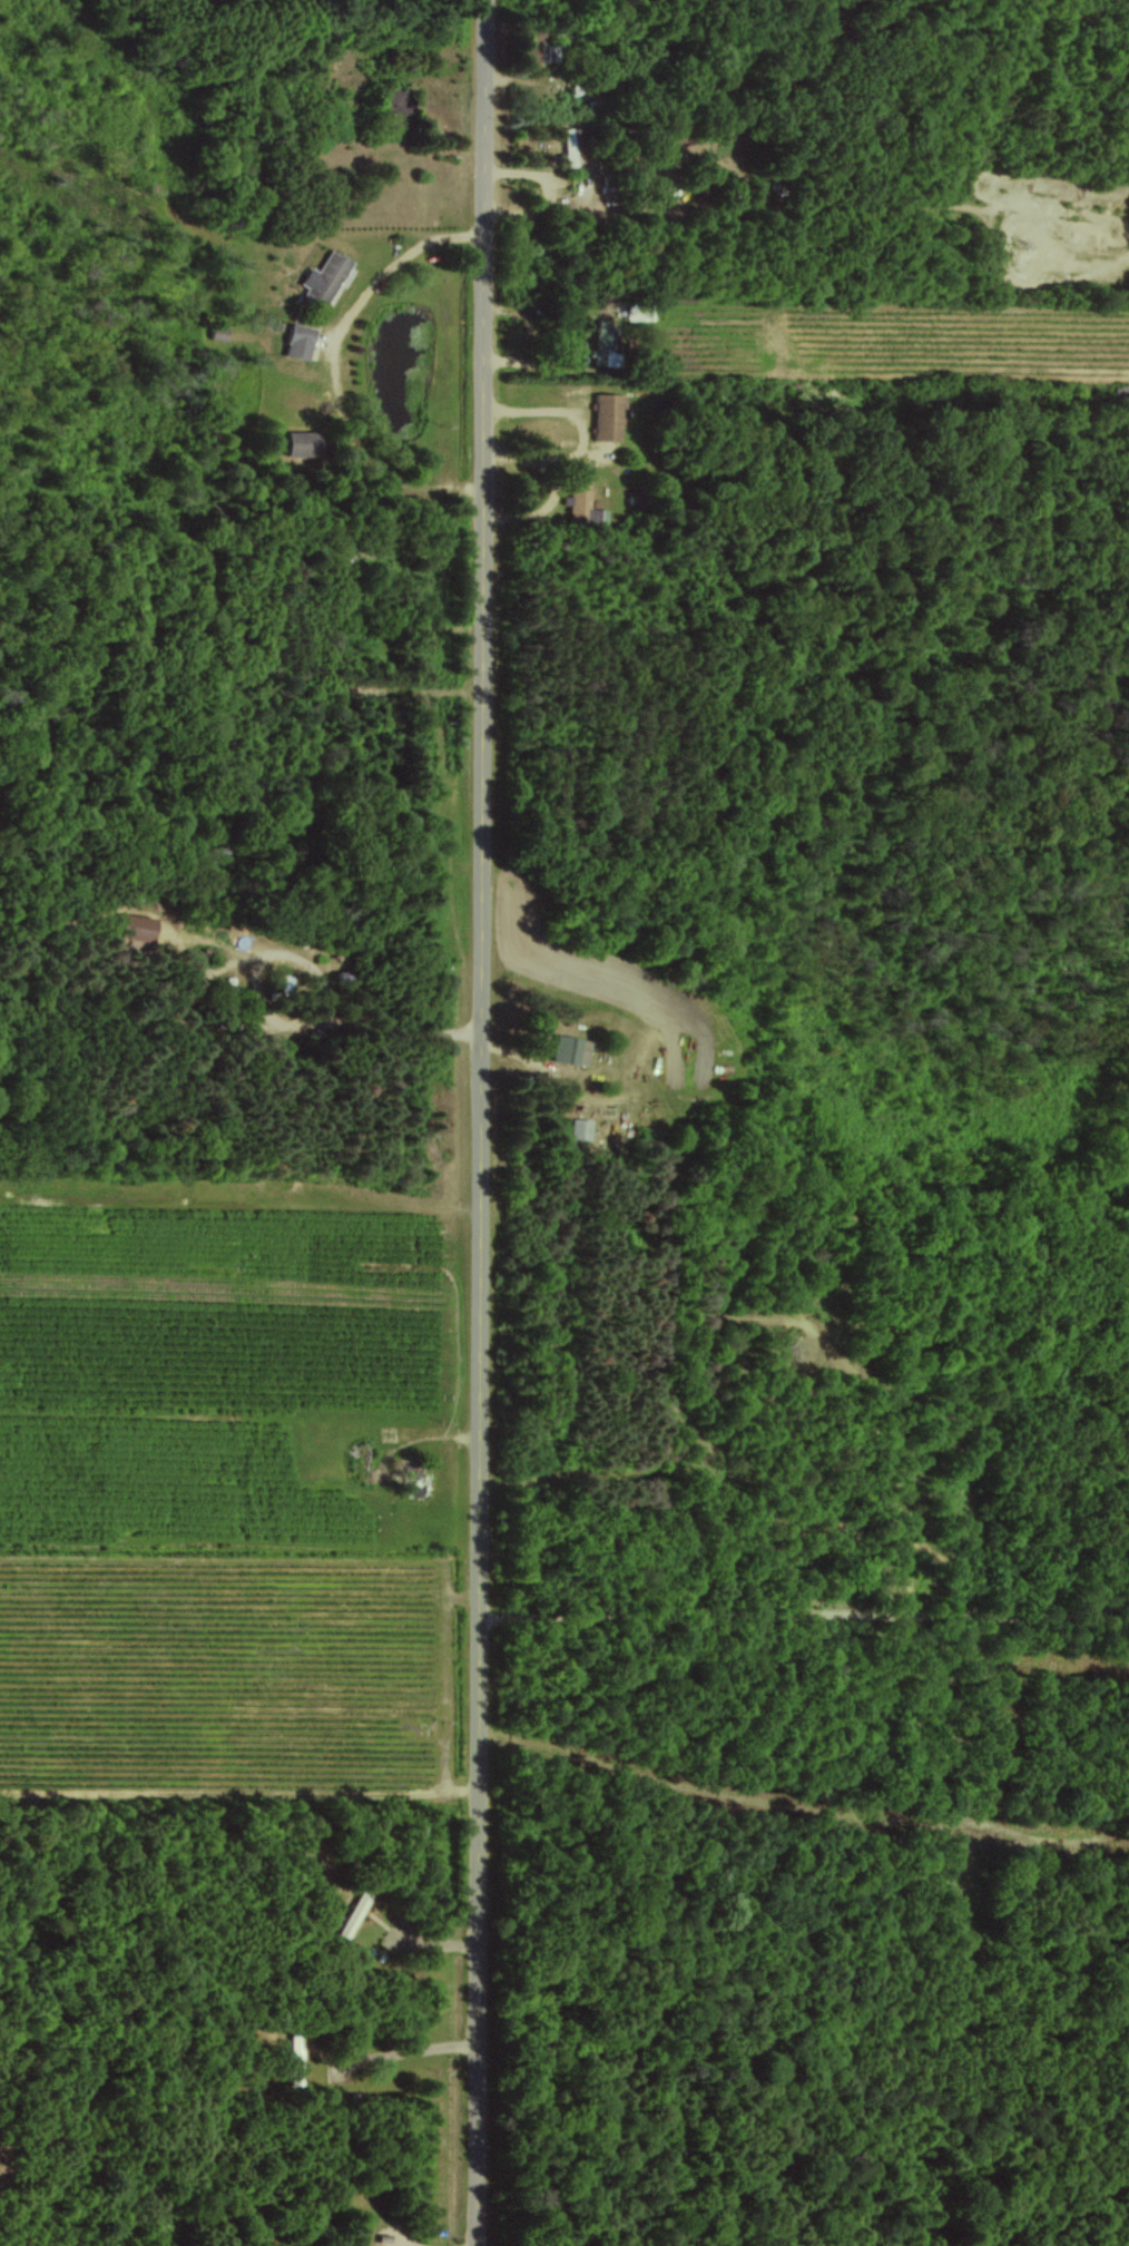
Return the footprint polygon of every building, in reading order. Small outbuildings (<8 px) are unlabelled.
[(562,129),(564,165),(574,165),(572,128),(562,129)] [(327,305),(353,261),(331,248),(318,271),(310,267),(298,288),(327,305)] [(627,320),(654,319),(654,304),(627,304),(627,320)] [(285,353),(308,360),(318,329),(294,322),(285,353)] [(622,441),(624,395),(595,394),(594,440),(622,441)] [(320,456),(320,432),(288,431),(288,456),(320,456)] [(606,509),(589,508),(590,484),(568,484),(567,522),(605,523),(606,509)] [(153,941),(155,916),(119,914),(117,939),(153,941)] [(549,1058),(584,1066),(590,1040),(555,1032),(549,1058)] [(591,1139),(592,1119),(569,1118),(569,1138),(591,1139)]
